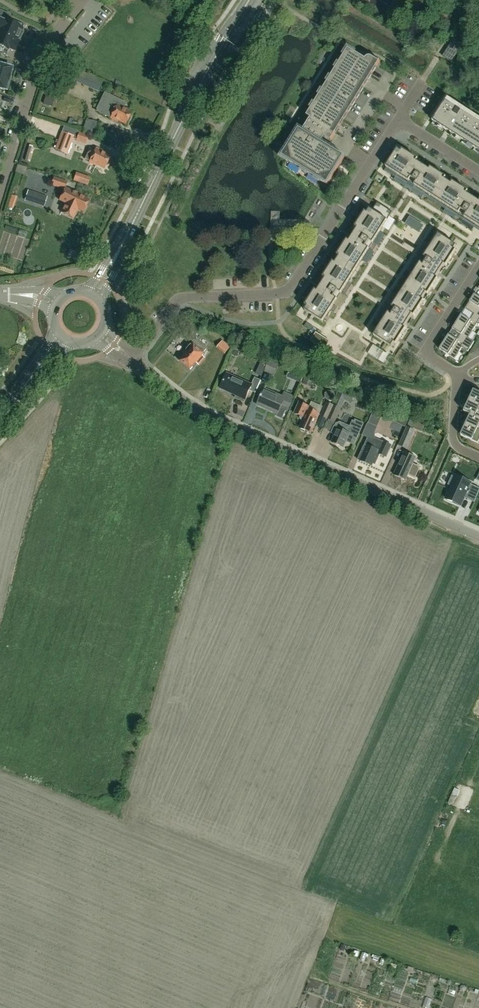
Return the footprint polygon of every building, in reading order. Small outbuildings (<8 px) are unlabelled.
[(19,41),(17,40),(18,38),(20,39),(23,32),(21,31),(22,28),(6,21),(9,15),(0,11),(0,33),(19,41)] [(0,33),(0,47),(8,51),(9,50),(14,52),(19,41),(0,33)] [(448,47),(458,52),(462,46),(453,40),(448,47)] [(328,130),(335,134),(379,62),(370,57),(369,57),(368,57),(367,57),(366,57),(365,58),(365,59),(364,59),(347,49),(306,116),(309,119),(302,131),(298,129),(280,157),(327,186),(344,157),(330,148),(328,151),(319,146),(324,138),(328,130)] [(5,90),(5,89),(7,90),(9,82),(8,81),(9,76),(11,68),(0,64),(0,88),(5,90)] [(74,82),(98,92),(103,80),(78,70),(77,73),(66,69),(62,79),(73,84),(74,82)] [(417,89),(424,92),(428,82),(421,79),(417,89)] [(126,103),(107,95),(104,92),(95,111),(99,113),(110,118),(110,119),(117,122),(117,120),(125,124),(131,112),(123,109),(126,103)] [(432,121),(444,128),(445,127),(450,130),(449,131),(478,150),(478,122),(445,100),(432,121)] [(89,115),(88,125),(100,127),(101,116),(89,115)] [(61,131),(55,150),(67,154),(74,136),(61,131)] [(89,135),(79,132),(76,141),(86,144),(89,135)] [(94,151),(89,148),(84,159),(90,161),(89,162),(96,165),(96,164),(104,168),(110,156),(102,152),(102,151),(96,148),(94,151)] [(445,180),(446,178),(431,168),(429,170),(417,162),(418,160),(402,150),(401,152),(397,149),(386,167),(478,227),(478,201),(467,194),(468,192),(452,182),(451,184),(445,180)] [(84,175),(76,172),(73,180),(81,182),(84,175)] [(65,188),(67,181),(54,177),(51,185),(64,189),(65,188)] [(75,192),(65,188),(64,189),(59,200),(83,211),(89,199),(81,195),(82,194),(75,191),(75,192)] [(47,197),(28,190),(24,200),(44,207),(47,197)] [(13,209),(17,197),(12,196),(8,207),(13,209)] [(322,322),(392,212),(388,209),(387,210),(384,208),(385,208),(377,203),(372,211),(369,209),(367,213),(365,212),(355,227),(357,228),(349,241),(347,240),(337,255),(339,257),(335,263),(333,262),(323,277),(325,278),(317,291),(315,290),(305,305),(307,307),(304,310),(322,322)] [(419,235),(424,227),(410,218),(405,225),(419,235)] [(426,293),(428,294),(438,279),(436,278),(444,265),(446,266),(456,251),(454,250),(456,246),(450,242),(438,234),(374,336),(392,347),(394,343),(396,344),(406,329),(404,328),(412,315),(414,316),(424,301),(422,300),(426,293)] [(475,294),(465,309),(473,314),(474,314),(478,317),(478,297),(475,294)] [(470,320),(462,315),(456,323),(455,322),(452,327),(453,327),(452,329),(461,334),(468,338),(478,321),(478,317),(474,314),(473,314),(470,320)] [(203,353),(206,349),(197,341),(198,339),(192,334),(193,332),(187,327),(179,336),(186,341),(187,340),(191,344),(184,353),(185,354),(179,361),(190,370),(196,363),(199,365),(204,359),(201,356),(203,354),(203,353)] [(311,341),(323,348),(328,340),(316,332),(311,341)] [(455,359),(462,348),(468,352),(474,342),(468,338),(461,334),(457,340),(449,335),(443,343),(442,342),(439,347),(440,348),(439,349),(455,359)] [(231,347),(222,341),(217,348),(225,354),(231,347)] [(270,360),(264,372),(274,376),(279,364),(270,360)] [(251,385),(226,374),(220,388),(245,399),(249,391),(255,393),(261,380),(254,378),(251,385)] [(305,376),(303,381),(312,385),(314,379),(305,376)] [(282,397),(264,390),(267,385),(266,384),(260,397),(261,397),(257,405),(277,414),(281,407),(287,410),(293,397),(284,393),(282,397)] [(474,390),(469,401),(478,406),(478,392),(474,390)] [(469,401),(464,412),(471,415),(471,414),(478,418),(478,406),(469,401)] [(320,413),(308,408),(308,407),(298,402),(294,413),(300,415),(299,417),(301,419),(302,420),(300,426),(299,428),(311,433),(314,426),(320,413)] [(327,420),(334,405),(326,402),(320,417),(327,420)] [(335,423),(341,408),(334,405),(327,420),(335,423)] [(376,405),(368,423),(377,427),(385,409),(376,405)] [(395,414),(392,421),(405,427),(408,420),(395,414)] [(478,431),(478,418),(471,414),(471,415),(466,425),(478,431)] [(340,423),(337,423),(336,426),(335,426),(331,433),(335,435),(332,442),(344,448),(346,442),(354,445),(364,424),(355,420),(352,428),(348,426),(340,423)] [(461,435),(474,441),(478,444),(478,431),(466,425),(461,435)] [(407,428),(399,446),(406,449),(414,431),(412,430),(407,428)] [(386,457),(392,446),(375,438),(374,441),(367,438),(364,447),(363,447),(358,460),(372,466),(373,463),(375,464),(379,454),(386,457)] [(416,458),(404,452),(394,475),(405,480),(416,458)] [(378,484),(380,473),(363,469),(361,480),(378,484)] [(446,499),(460,505),(464,498),(474,502),(478,492),(478,488),(470,484),(470,483),(456,477),(456,478),(452,477),(448,485),(452,486),(446,499)]
